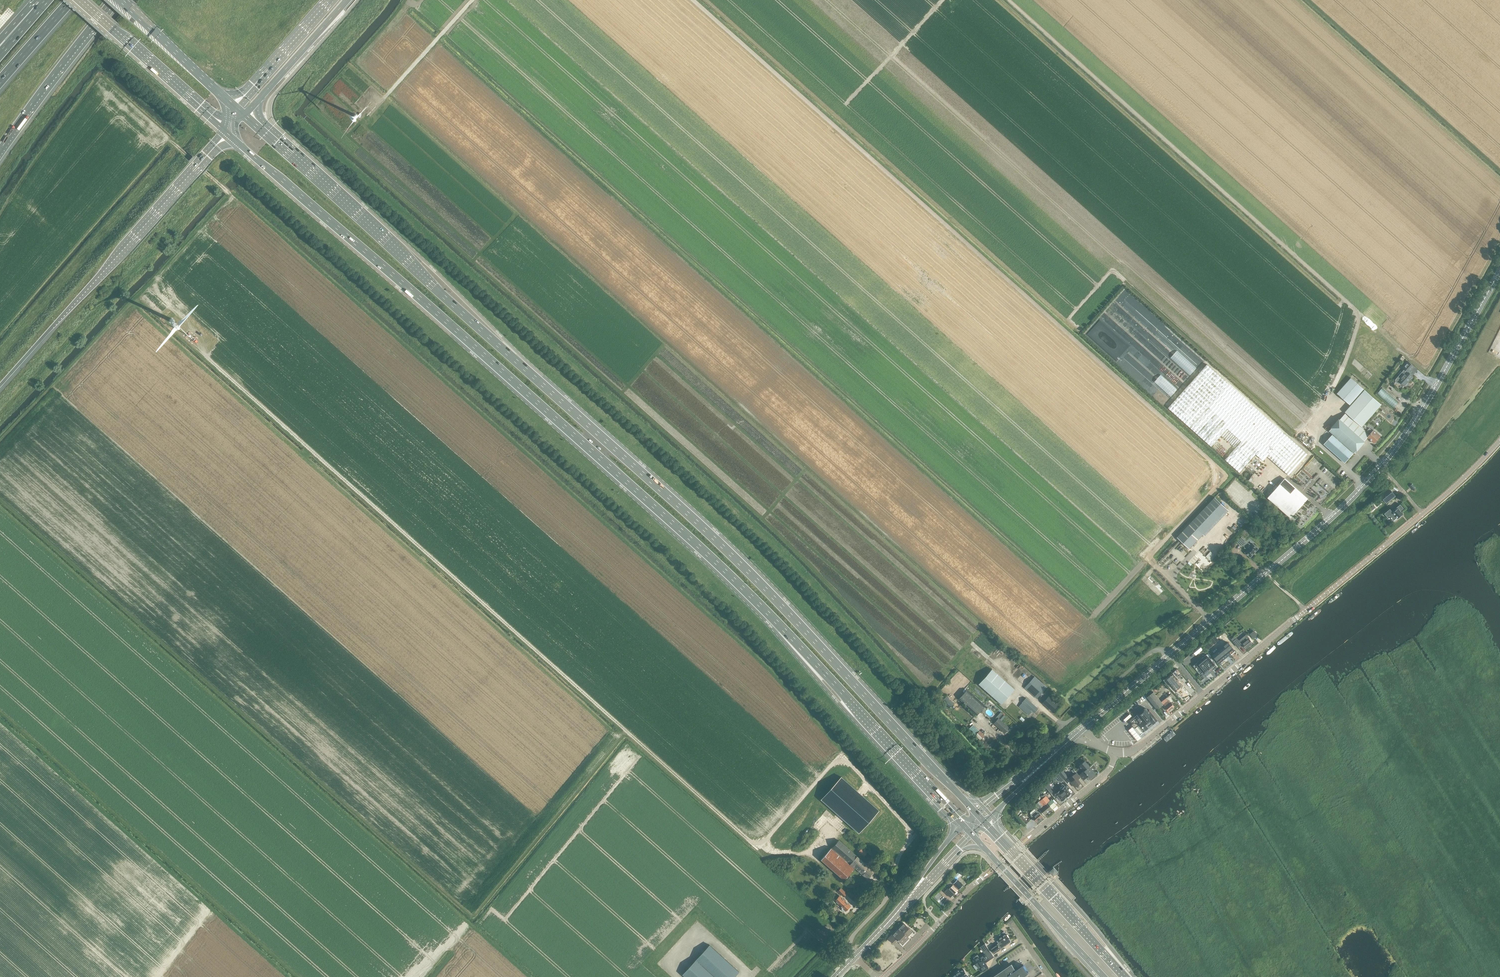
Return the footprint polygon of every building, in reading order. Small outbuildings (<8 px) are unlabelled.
[(1190,375),(1197,367),(1178,349),(1171,357),(1190,375)] [(1177,366),(1170,361),(1165,367),(1166,368),(1165,369),(1162,366),(1160,369),(1168,375),(1171,371),(1172,372),(1177,366)] [(1398,377),(1396,380),(1396,382),(1399,384),(1401,384),(1402,383),(1405,386),(1413,377),(1409,374),(1414,368),(1408,362),(1403,368),(1405,370),(1404,371),(1404,373),(1405,374),(1402,378),(1400,377),(1398,377)] [(1264,461),(1268,456),(1289,475),(1308,454),(1207,365),(1168,409),(1212,447),(1228,429),(1242,442),(1226,460),(1240,473),(1256,454),(1264,461)] [(1154,381),(1171,396),(1178,389),(1161,374),(1154,381)] [(1351,378),(1337,393),(1350,405),(1364,389),(1351,378)] [(1383,387),(1378,393),(1394,408),(1399,402),(1383,387)] [(1365,390),(1345,412),(1362,426),(1382,404),(1365,390)] [(1375,443),(1381,437),(1374,430),(1373,432),(1369,428),(1366,432),(1346,413),(1330,431),(1354,453),(1368,437),(1375,443)] [(1345,463),(1354,453),(1332,434),(1324,444),(1345,463)] [(1308,499),(1285,479),(1269,497),(1291,517),(1308,499)] [(1386,502),(1395,495),(1390,488),(1381,496),(1386,502)] [(1398,518),(1404,514),(1402,512),(1407,508),(1404,504),(1395,511),(1392,507),(1386,512),(1394,521),(1398,518)] [(1177,537),(1178,538),(1190,549),(1207,530),(1195,519),(1178,536),(1177,537)] [(1251,557),(1259,549),(1253,544),(1251,546),(1249,543),(1248,543),(1246,542),(1247,541),(1242,537),(1237,542),(1242,546),(1243,545),(1245,547),(1248,550),(1246,552),(1245,552),(1246,552),(1246,553),(1246,554),(1247,555),(1249,555),(1251,557),(1250,557),(1251,557)] [(1210,559),(1214,553),(1211,550),(1206,556),(1210,559)] [(1206,645),(1210,649),(1219,638),(1215,634),(1206,645)] [(1246,648),(1253,642),(1247,635),(1240,641),(1246,648)] [(1228,642),(1213,655),(1220,663),(1235,650),(1228,642)] [(1196,663),(1193,666),(1200,675),(1203,672),(1205,674),(1215,665),(1208,656),(1197,665),(1196,663)] [(992,669),(978,684),(1001,704),(1014,689),(992,669)] [(1177,691),(1184,685),(1174,674),(1167,680),(1177,691)] [(1047,687),(1039,680),(1034,676),(1024,688),(1037,699),(1047,687)] [(967,689),(958,699),(977,716),(986,705),(967,689)] [(1147,697),(1157,709),(1164,704),(1154,692),(1147,697)] [(1169,711),(1175,706),(1171,702),(1169,700),(1173,697),(1171,694),(1162,701),(1164,703),(1164,704),(1166,706),(1165,707),(1169,711)] [(943,699),(950,707),(955,702),(947,695),(943,699)] [(1034,713),(1038,708),(1026,697),(1022,702),(1022,703),(1019,707),(1029,715),(1032,711),(1034,713)] [(1049,697),(1043,703),(1052,711),(1057,704),(1049,697)] [(1146,708),(1140,712),(1131,720),(1133,724),(1132,724),(1135,728),(1140,734),(1143,732),(1144,732),(1146,730),(1156,721),(1158,720),(1150,710),(1148,711),(1147,708),(1146,708)] [(1005,733),(1009,728),(998,718),(994,723),(1005,733)] [(984,744),(989,749),(996,743),(993,740),(989,744),(987,741),(984,744)] [(1080,765),(1081,766),(1077,768),(1081,773),(1079,775),(1083,780),(1088,776),(1090,777),(1095,773),(1085,760),(1080,765)] [(1062,770),(1058,773),(1064,780),(1067,777),(1062,770)] [(1080,777),(1076,773),(1074,775),(1074,774),(1068,779),(1075,787),(1080,783),(1078,779),(1080,777)] [(841,777),(821,799),(859,833),(879,810),(841,777)] [(1054,790),(1048,783),(1045,786),(1050,793),(1054,790)] [(1066,797),(1071,794),(1063,784),(1058,788),(1066,797)] [(1061,801),(1066,797),(1058,788),(1053,792),(1061,801)] [(1044,806),(1042,808),(1040,806),(1038,808),(1039,809),(1044,815),(1053,809),(1051,807),(1055,803),(1053,801),(1051,802),(1047,797),(1040,802),(1044,806)] [(1037,822),(1039,820),(1042,817),(1038,812),(1033,817),(1037,822)] [(815,834),(811,831),(802,841),(806,845),(815,834)] [(867,879),(874,871),(839,841),(832,849),(867,879)] [(862,848),(859,852),(864,856),(868,852),(862,848)] [(1054,866),(1050,870),(1049,870),(1053,875),(1058,870),(1054,866)] [(954,879),(951,881),(955,885),(955,884),(959,889),(963,885),(958,880),(956,881),(954,879)] [(955,885),(951,881),(948,884),(951,887),(949,889),(948,888),(945,891),(950,897),(954,894),(958,890),(954,886),(955,885)] [(839,895),(834,900),(842,908),(842,910),(843,911),(844,911),(845,910),(845,911),(850,906),(843,899),(841,901),(839,900),(841,898),(839,895)] [(888,938),(893,943),(895,941),(896,942),(899,939),(902,943),(908,937),(907,935),(912,931),(904,923),(893,934),(892,933),(888,938)] [(997,944),(997,943),(991,948),(995,953),(1011,941),(1009,938),(1009,937),(1009,936),(1009,935),(1008,934),(1007,934),(1006,933),(1004,931),(998,935),(1000,937),(999,938),(999,939),(997,941),(999,943),(997,944)] [(981,946),(985,953),(986,954),(990,951),(985,943),(981,946)] [(739,972),(710,945),(683,974),(686,976),(734,976),(739,972)] [(982,971),(988,967),(986,964),(987,961),(989,960),(985,954),(981,957),(981,956),(979,957),(979,956),(978,955),(975,957),(975,958),(976,959),(974,960),(976,963),(979,967),(982,971)] [(1029,972),(1026,968),(1024,964),(1016,970),(1012,963),(992,976),(1022,976),(1029,972)] [(969,976),(964,969),(960,971),(957,973),(957,974),(954,976),(955,976),(969,976)]
